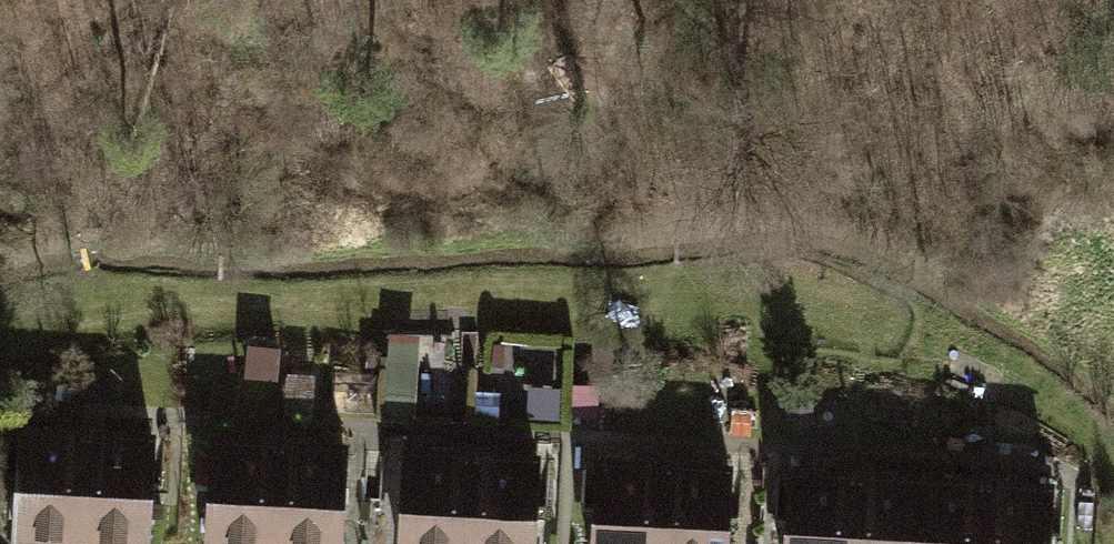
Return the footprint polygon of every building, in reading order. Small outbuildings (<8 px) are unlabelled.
[(50,543),(87,543),(92,423),(21,420),(16,543),(50,543)] [(162,426),(92,423),(87,543),(158,543),(162,426)] [(284,433),(214,430),(209,543),(280,543),(284,433)] [(355,436),(284,433),(280,543),(350,543),(355,436)] [(471,442),(401,440),(396,543),(467,543),(471,442)] [(542,445),(471,442),(467,543),(538,543),(542,445)] [(668,455),(598,452),(594,543),(665,543),(668,455)] [(739,457),(668,455),(665,543),(735,543),(739,457)] [(859,463),(788,460),(785,543),(855,543),(859,463)] [(929,466),(859,463),(855,543),(926,543),(929,466)] [(1000,469),(929,466),(926,543),(997,543),(1000,469)] [(1070,472),(1000,469),(997,543),(1067,543),(1070,472)]
